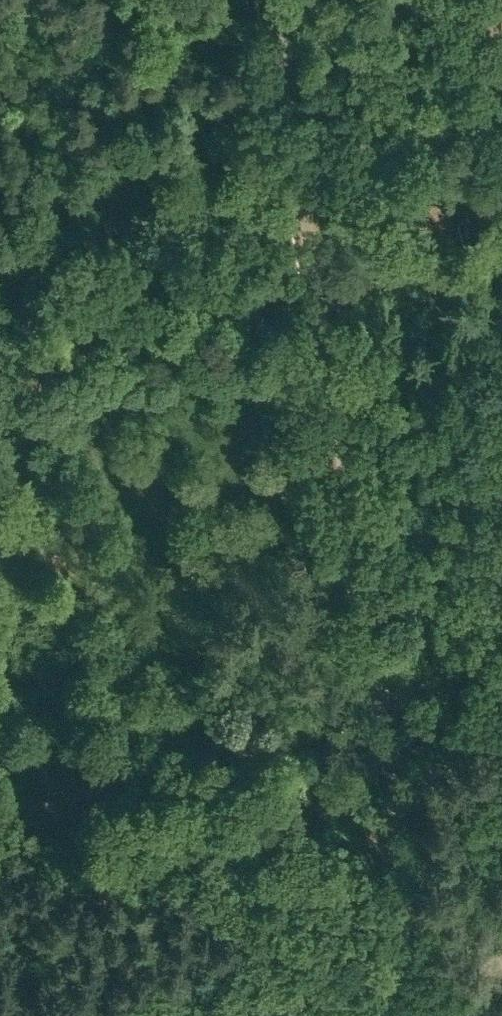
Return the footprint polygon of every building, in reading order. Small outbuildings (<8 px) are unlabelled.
[(281,656),(286,672),(297,669),(293,653),(281,656)]
